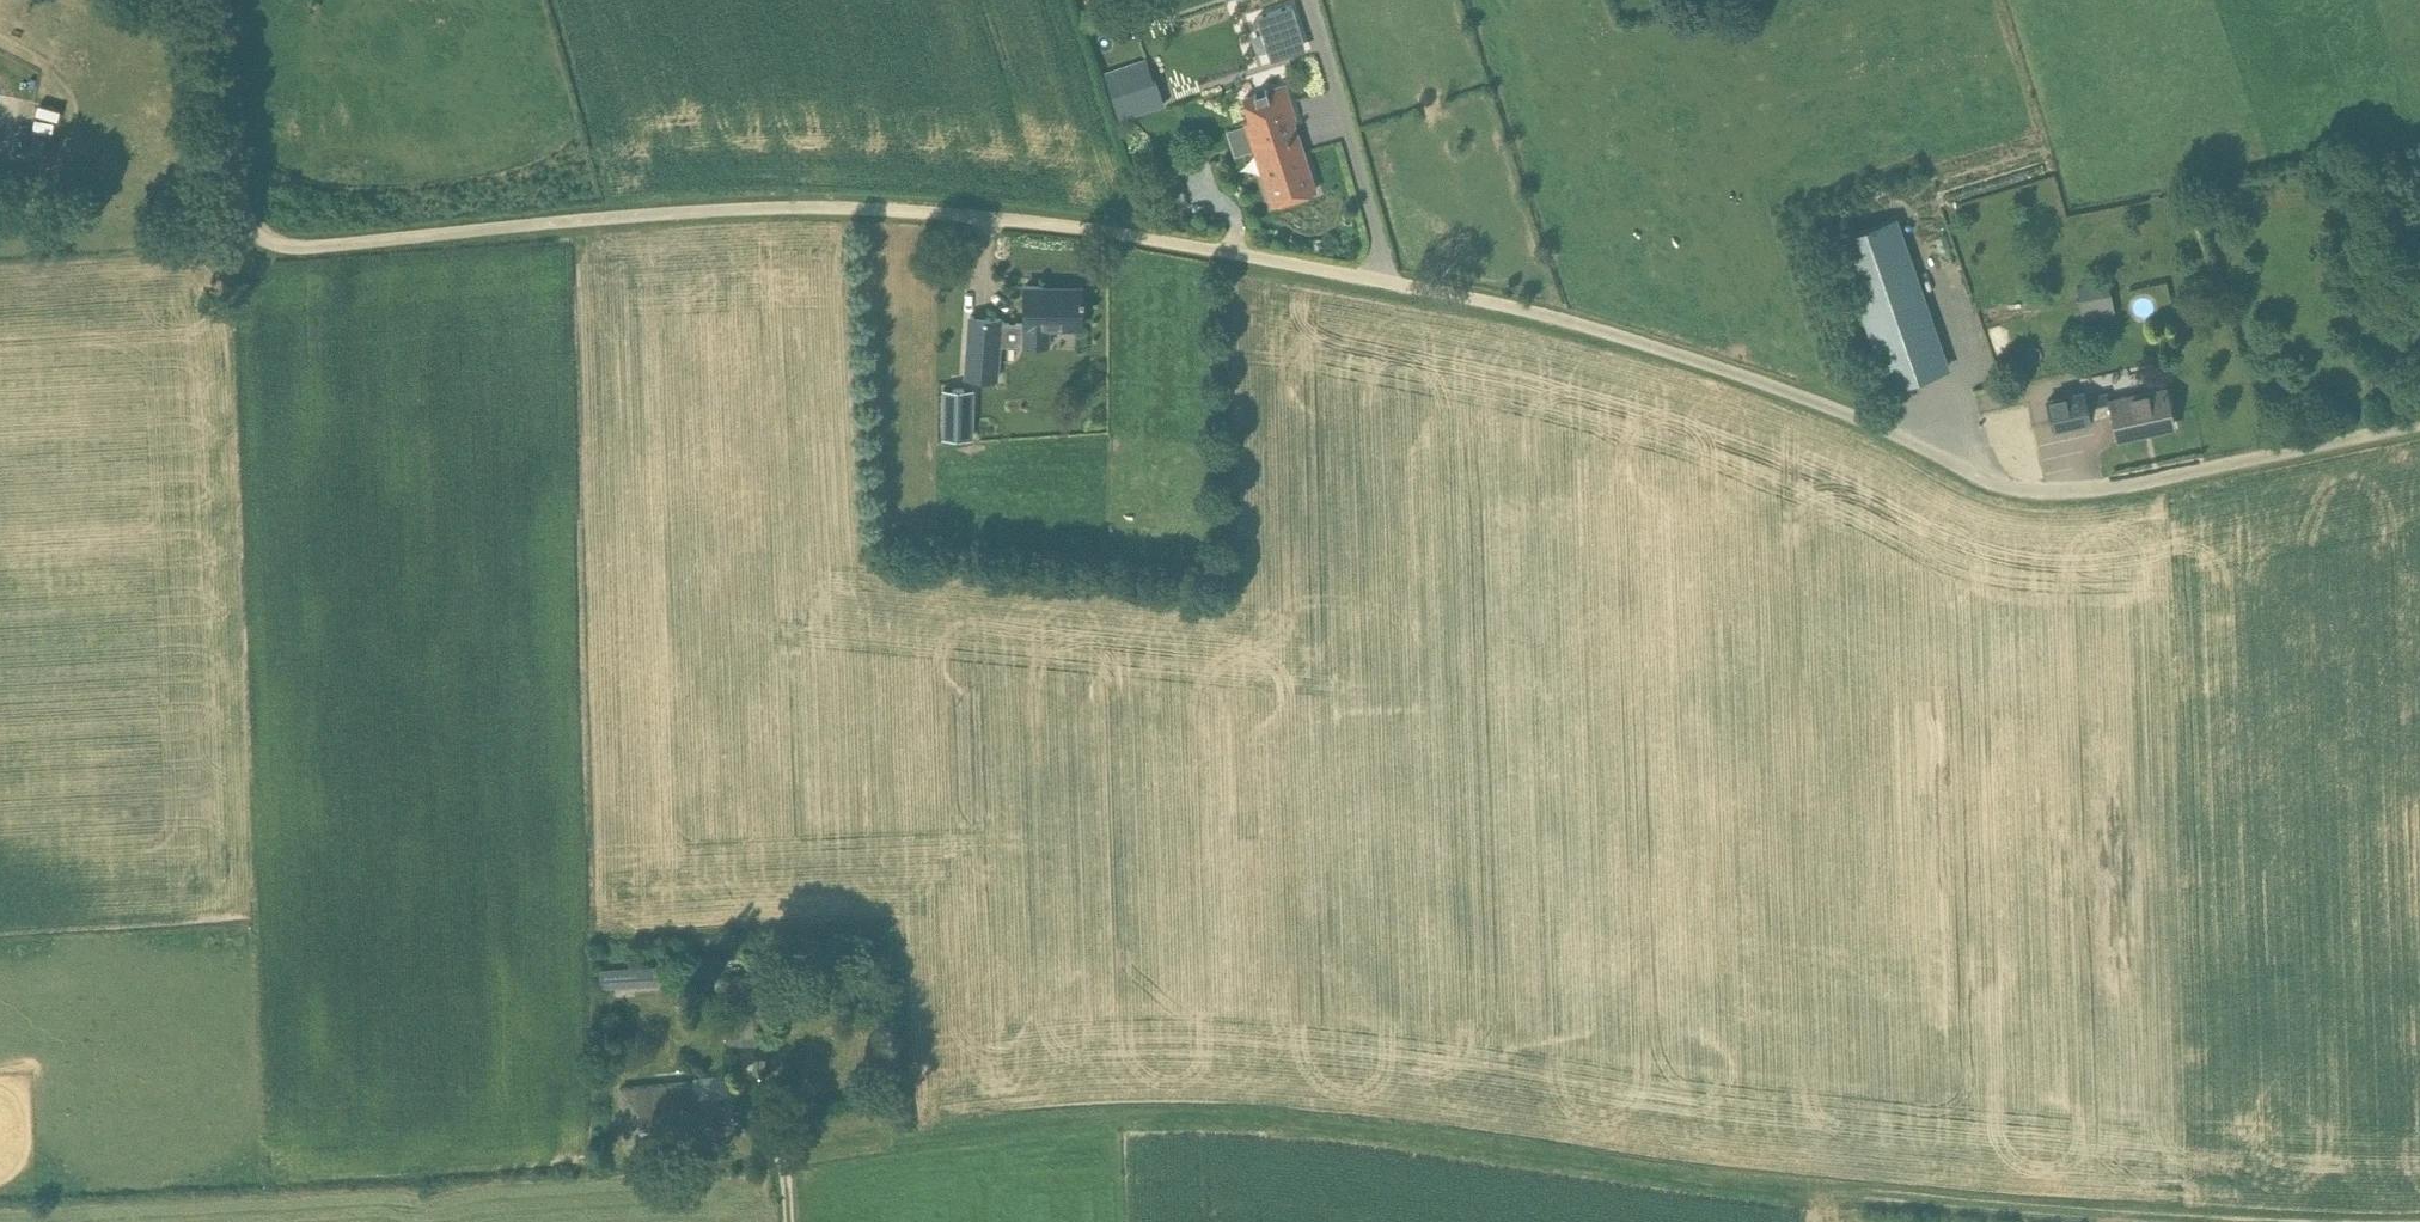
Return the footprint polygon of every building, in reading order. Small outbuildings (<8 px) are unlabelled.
[(1292,4),(1258,16),(1263,30),(1267,29),(1275,53),(1305,43),(1292,4)] [(1105,73),(1120,117),(1164,102),(1156,79),(1141,84),(1133,63),(1105,73)] [(1285,86),(1245,98),(1252,120),(1247,122),(1255,149),(1272,203),(1314,190),(1293,120),(1295,119),(1285,86)] [(1896,218),(1839,238),(1891,387),(1948,368),(1896,218)] [(1025,322),(1025,345),(1051,345),(1051,326),(1081,326),(1082,285),(1026,285),(1025,322)] [(2117,293),(2081,295),(2082,315),(2118,313),(2117,293)] [(971,315),(966,376),(997,378),(1002,322),(1002,317),(971,315)] [(2141,432),(2174,424),(2166,387),(2110,400),(2110,402),(2089,406),(2085,389),(2046,397),(2054,431),(2093,423),(2092,418),(2113,414),(2118,438),(2141,433),(2141,432)] [(944,388),(943,436),(973,437),(974,389),(944,388)] [(751,975),(727,977),(730,1043),(756,1042),(755,1025),(766,1025),(762,953),(750,954),(751,975)] [(601,970),(602,987),(665,984),(664,967),(601,970)] [(623,1088),(627,1143),(724,1135),(719,1080),(623,1088)]
